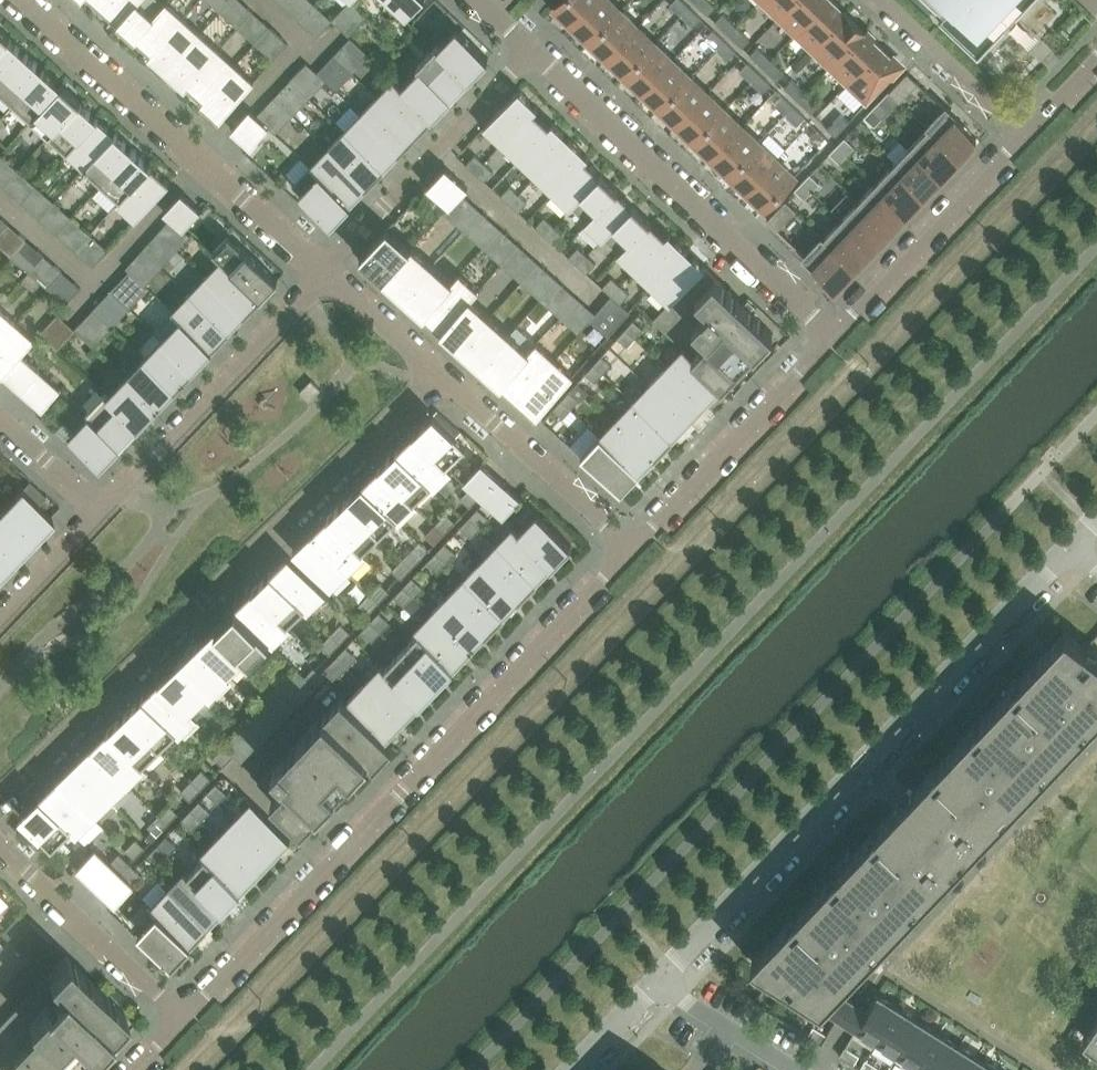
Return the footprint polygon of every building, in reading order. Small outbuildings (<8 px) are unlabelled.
[(138,0),(108,0),(102,6),(119,22),(138,0)] [(166,3),(165,1),(164,3),(160,0),(138,0),(119,22),(136,37),(166,3)] [(232,0),(220,0),(214,6),(220,12),(232,0)] [(297,0),(285,0),(281,4),(288,10),(297,0)] [(387,1),(406,19),(424,0),(388,0),(387,1)] [(597,0),(562,0),(554,8),(573,25),(597,0)] [(621,10),(610,0),(597,0),(573,25),(590,42),(621,10)] [(682,0),(674,0),(670,5),(681,16),(689,7),(682,0)] [(709,0),(695,0),(694,1),(708,14),(715,6),(709,0)] [(794,0),(765,0),(780,15),(794,0)] [(827,0),(794,0),(780,15),(798,31),(827,0)] [(847,14),(832,0),(827,0),(798,31),(815,48),(847,14)] [(1034,0),(925,0),(937,11),(944,17),(939,22),(978,59),(1006,29),(1001,25),(1012,14),(1017,18),(1034,0)] [(339,26),(357,7),(351,1),(333,20),(339,26)] [(149,56),(183,18),(166,3),(136,37),(152,51),(148,55),(149,56)] [(305,26),(321,9),(314,3),(299,20),(305,26)] [(238,28),(253,12),(247,6),(231,22),(238,28)] [(692,26),(701,18),(689,7),(681,16),(692,26)] [(607,58),(638,26),(621,10),(590,42),(592,43),(589,46),(599,56),(601,53),(607,58)] [(736,26),(723,13),(715,21),(729,34),(736,26)] [(832,64),(864,31),(847,14),(815,48),(832,64)] [(167,71),(201,34),(183,18),(149,56),(150,57),(153,54),(158,59),(156,62),(167,71)] [(254,43),(270,27),(263,21),(248,37),(254,43)] [(625,75),(655,43),(638,26),(607,58),(613,63),(610,66),(620,76),(623,73),(625,75)] [(750,39),(736,26),(729,34),(742,47),(750,39)] [(488,58),(457,28),(439,47),(436,45),(470,78),(488,58)] [(9,37),(0,29),(0,47),(9,37)] [(716,49),(724,40),(713,30),(705,38),(716,49)] [(849,81),(882,47),(864,31),(832,64),(849,81)] [(185,87),(219,50),(201,34),(167,71),(168,73),(171,70),(176,75),(174,78),(185,87)] [(27,53),(26,52),(24,55),(17,50),(20,47),(9,37),(0,47),(0,83),(27,53)] [(273,60),(288,43),(281,37),(266,54),(273,60)] [(370,55),(350,37),(344,43),(364,62),(370,55)] [(727,60),(735,51),(724,40),(716,49),(727,60)] [(642,91),(672,59),(655,43),(625,75),(642,91)] [(470,78),(436,45),(417,65),(451,97),(470,78)] [(771,59),(757,46),(749,54),(763,67),(771,59)] [(867,98),(900,64),(882,47),(849,81),(867,98)] [(202,103),(235,65),(219,50),(185,87),(186,88),(189,84),(204,98),(201,102),(202,103)] [(45,69),(44,68),(41,71),(36,66),(38,63),(27,53),(0,83),(0,91),(14,104),(45,69)] [(353,73),(334,55),(328,61),(347,79),(353,73)] [(659,108),(690,76),(672,59),(642,91),(659,108)] [(785,72),(771,59),(763,67),(777,80),(785,72)] [(759,73),(748,62),(739,71),(751,82),(759,73)] [(325,81),(317,73),(307,63),(300,69),(319,87),(325,81)] [(220,119),(254,81),(235,65),(202,103),(220,119)] [(451,97),(417,65),(419,68),(402,86),(394,78),(394,79),(433,116),(451,97)] [(32,120),(63,85),(62,84),(59,87),(53,82),(56,79),(45,69),(14,104),(32,120)] [(900,101),(918,82),(907,72),(889,91),(900,101)] [(770,84),(759,73),(751,82),(762,92),(770,84)] [(677,125),(707,93),(690,76),(659,108),(677,125)] [(309,98),(290,79),(284,86),(303,104),(309,98)] [(433,116),(394,79),(377,96),(416,133),(433,116)] [(805,92),(792,79),(784,87),(798,100),(805,92)] [(47,138),(49,135),(80,101),(63,85),(32,120),(29,122),(47,138)] [(502,144),(538,108),(536,106),(533,109),(528,103),(530,100),(519,90),(484,127),(502,144)] [(819,105),(805,92),(798,100),(811,113),(819,105)] [(694,141),(725,109),(707,93),(677,125),(694,141)] [(785,115),(794,106),(782,95),(774,104),(785,115)] [(416,133),(377,96),(361,113),(400,151),(416,133)] [(293,115),(274,97),(268,103),(286,122),(293,115)] [(67,152),(98,117),(97,116),(95,119),(79,105),(81,102),(80,101),(49,135),(67,152)] [(882,118),(889,110),(879,101),(872,109),(882,118)] [(805,117),(794,106),(785,115),(797,126),(805,117)] [(517,159),(550,125),(535,111),(538,108),(502,144),(517,159)] [(977,138),(966,128),(946,108),(928,127),(959,156),(975,138),(976,139),(977,138)] [(712,158),(742,126),(725,109),(694,141),(696,143),(693,145),(703,155),(706,152),(712,158)] [(874,126),(882,118),(872,109),(864,117),(874,126)] [(251,147),(269,127),(249,110),(231,129),(251,147)] [(400,151),(361,113),(344,131),(383,168),(400,151)] [(836,136),(849,122),(841,114),(827,128),(836,136)] [(85,167),(116,133),(115,132),(112,135),(107,130),(109,127),(98,117),(67,152),(85,167)] [(535,176),(571,139),(570,138),(567,141),(561,135),(564,133),(553,122),(550,125),(517,159),(535,176)] [(729,174),(759,142),(742,126),(712,158),(717,163),(714,166),(724,175),(727,172),(729,174)] [(959,156),(928,127),(910,145),(941,174),(959,156)] [(829,140),(818,129),(809,138),(821,148),(829,140)] [(383,168),(344,131),(328,148),(367,185),(383,168)] [(103,183),(134,149),(133,148),(130,151),(124,146),(127,143),(116,133),(85,167),(103,183)] [(854,147),(844,138),(837,145),(847,155),(854,147)] [(552,193),(589,156),(587,154),(584,157),(579,152),(581,149),(571,139),(535,176),(552,193)] [(746,191),(777,158),(759,142),(729,174),(746,191)] [(839,163),(847,155),(837,145),(829,153),(839,163)] [(941,174),(910,145),(893,164),(924,192),(941,174)] [(367,185),(328,148),(311,165),(351,203),(367,185)] [(121,199),(152,165),(150,164),(148,167),(142,162),(145,159),(134,149),(103,183),(121,199)] [(475,172),(484,162),(475,154),(466,164),(475,172)] [(569,208),(601,175),(585,160),(589,156),(552,193),(569,208)] [(764,208),(795,176),(777,158),(746,191),(764,208)] [(484,181),(493,171),(484,162),(475,172),(484,181)] [(924,192),(893,164),(876,182),(907,211),(924,192)] [(136,219),(170,182),(152,165),(121,199),(118,203),(126,211),(136,219)] [(351,203),(311,165),(292,185),(331,223),(351,203)] [(468,188),(446,167),(427,186),(450,207),(462,194),(468,188)] [(10,193),(25,176),(18,170),(3,187),(10,193)] [(812,191),(819,184),(810,174),(802,182),(812,191)] [(585,224),(617,190),(601,175),(569,208),(585,224)] [(812,191),(802,182),(794,190),(804,199),(812,191)] [(907,211),(876,182),(858,200),(889,229),(907,211)] [(28,209),(43,192),(36,186),(21,203),(28,209)] [(510,204),(519,194),(510,186),(501,196),(510,204)] [(601,239),(634,206),(617,190),(585,224),(601,239)] [(184,229),(201,210),(182,192),(164,212),(171,218),(184,229)] [(450,219),(468,199),(462,194),(450,207),(444,213),(450,219)] [(519,212),(528,202),(519,194),(510,204),(519,212)] [(777,229),(796,210),(785,199),(767,219),(777,229)] [(889,229),(858,200),(841,219),(871,248),(889,229)] [(46,224),(61,207),(54,202),(39,218),(46,224)] [(618,255),(650,221),(634,206),(601,239),(618,255)] [(470,236),(488,216),(481,211),(463,230),(470,236)] [(64,240),(79,223),(72,217),(57,234),(64,240)] [(553,225),(544,217),(535,227),(544,235),(553,225)] [(8,223),(2,218),(0,220),(0,233),(8,223)] [(190,235),(184,229),(171,218),(165,224),(184,242),(190,235)] [(871,248),(841,219),(823,237),(854,266),(871,248)] [(634,271),(670,233),(669,232),(665,236),(650,221),(618,255),(634,271)] [(553,243),(562,233),(553,225),(544,235),(553,243)] [(385,279),(413,247),(412,246),(410,248),(387,228),(368,249),(360,257),(385,279)] [(490,254),(507,234),(501,228),(483,248),(490,254)] [(11,256),(26,239),(20,233),(5,250),(11,256)] [(651,287),(687,250),(677,240),(674,242),(668,237),(671,234),(670,233),(634,271),(651,287)] [(82,256),(97,239),(90,234),(75,250),(82,256)] [(278,279),(229,234),(214,250),(262,296),(278,279)] [(854,266),(823,237),(805,256),(836,285),(837,284),(854,266)] [(167,261),(147,243),(142,250),(161,268),(167,261)] [(507,270),(525,250),(518,244),(501,264),(507,270)] [(404,297),(433,265),(413,247),(385,279),(404,297)] [(587,255),(578,247),(569,257),(578,265),(587,255)] [(29,272),(44,255),(38,249),(23,266),(29,272)] [(262,296),(214,250),(213,251),(222,259),(206,276),(245,313),(262,296)] [(669,305),(705,267),(694,256),(691,259),(686,253),(688,251),(687,250),(651,287),(669,305)] [(587,273),(596,263),(587,255),(578,265),(587,273)] [(151,279),(132,261),(126,268),(145,285),(151,279)] [(527,288),(545,268),(538,262),(521,282),(527,288)] [(47,288),(62,271),(56,265),(41,282),(47,288)] [(424,315),(460,274),(459,273),(451,281),(433,265),(404,297),(424,315)] [(722,386),(771,334),(773,332),(705,267),(669,305),(654,321),(683,348),(722,386)] [(442,331),(471,299),(478,290),(460,274),(424,315),(442,331)] [(245,313),(206,276),(190,293),(229,330),(245,313)] [(612,295),(620,285),(611,277),(602,287),(612,295)] [(547,306),(565,286),(558,280),(540,300),(547,306)] [(66,304),(81,287),(74,281),(59,298),(66,304)] [(136,302),(117,284),(110,290),(130,308),(136,302)] [(620,303),(629,293),(620,285),(612,295),(620,303)] [(229,330),(190,293),(173,310),(212,348),(229,330)] [(608,336),(630,312),(620,303),(612,295),(596,314),(590,320),(608,336)] [(567,323),(584,303),(578,298),(560,317),(567,323)] [(462,348),(490,316),(471,299),(442,331),(462,348)] [(118,321),(98,303),(92,310),(112,328),(118,321)] [(16,322),(0,308),(0,341),(16,322)] [(212,348),(173,310),(172,311),(180,319),(163,337),(194,367),(212,348)] [(46,339),(64,319),(58,313),(40,333),(46,339)] [(482,366),(510,334),(490,316),(462,348),(482,366)] [(643,329),(633,320),(625,329),(635,338),(643,329)] [(35,339),(16,322),(0,341),(0,371),(4,374),(21,354),(35,339)] [(100,341),(80,322),(74,329),(93,347),(100,341)] [(635,338),(625,329),(617,338),(627,347),(635,338)] [(501,384),(537,344),(536,342),(529,351),(510,334),(482,366),(501,384)] [(194,367),(163,337),(145,357),(176,386),(194,367)] [(519,400),(555,360),(537,344),(501,384),(519,400)] [(705,404),(722,386),(683,348),(666,367),(705,404)] [(23,391),(41,371),(21,354),(4,374),(23,391)] [(603,373),(611,365),(601,356),(593,364),(603,373)] [(176,386),(145,357),(126,376),(157,405),(176,386)] [(537,416),(573,376),(555,360),(519,400),(537,416)] [(595,382),(603,373),(593,364),(585,373),(595,382)] [(688,421),(705,404),(666,367),(649,384),(688,421)] [(60,388),(41,371),(23,391),(42,408),(43,408),(60,388)] [(126,376),(108,394),(139,424),(157,405),(126,376)] [(309,401),(321,389),(311,379),(299,391),(309,401)] [(688,421),(649,384),(633,401),(672,439),(688,421)] [(579,400),(569,391),(561,400),(571,409),(579,400)] [(108,394),(106,392),(86,412),(121,444),(139,424),(108,394)] [(563,418),(571,409),(561,400),(553,409),(563,418)] [(672,439),(633,401),(616,419),(655,456),(672,439)] [(121,444),(86,412),(89,415),(70,434),(101,464),(121,444)] [(466,447),(433,414),(420,426),(423,429),(417,434),(415,432),(414,433),(446,466),(466,447)] [(655,456),(616,419),(600,436),(639,473),(655,456)] [(446,466),(414,433),(397,450),(431,485),(434,488),(451,472),(446,466)] [(639,473),(600,436),(581,455),(622,491),(639,473)] [(431,485),(397,450),(396,450),(398,453),(393,459),(390,456),(379,466),(414,502),(431,485)] [(483,498),(501,479),(482,462),(481,462),(464,482),(470,487),(480,496),(483,498)] [(414,502),(379,466),(362,483),(397,519),(400,522),(417,505),(414,502)] [(520,497),(501,479),(483,498),(485,501),(503,517),(521,497),(520,497)] [(38,503),(45,495),(29,480),(21,488),(20,486),(2,506),(33,535),(51,516),(38,503)] [(380,535),(397,519),(362,483),(361,484),(364,486),(358,492),(356,489),(345,499),(380,535)] [(470,507),(480,496),(470,487),(460,497),(470,507)] [(380,535),(345,499),(344,500),(347,503),(341,509),(338,506),(328,516),(363,552),(380,535)] [(14,554),(33,535),(2,506),(0,504),(0,541),(14,554)] [(489,519),(478,508),(469,517),(480,528),(489,519)] [(571,544),(538,512),(519,531),(552,564),(571,544)] [(445,533),(456,522),(446,513),(436,524),(445,533)] [(363,552),(328,516),(311,533),(348,571),(366,555),(363,552)] [(471,538),(480,528),(469,517),(460,527),(471,538)] [(435,544),(445,533),(436,524),(425,535),(435,544)] [(552,564),(519,531),(514,526),(497,544),(536,581),(552,564)] [(348,571),(311,533),(293,550),(330,589),(348,571)] [(0,541),(0,570),(14,554),(0,541)] [(447,563),(456,553),(445,543),(436,552),(447,563)] [(536,581),(497,544),(480,561),(519,598),(536,581)] [(412,568),(423,556),(413,547),(403,558),(412,568)] [(447,563),(436,552),(427,562),(438,572),(447,563)] [(326,593),(288,555),(270,572),(305,608),(308,611),(326,593)] [(412,568),(403,558),(392,569),(402,579),(412,568)] [(519,598),(480,561),(464,579),(503,616),(519,598)] [(288,624),(305,608),(270,572),(269,573),(272,576),(266,581),(264,578),(253,589),(288,624)] [(423,588),(412,577),(403,587),(414,597),(423,588)] [(503,616),(464,579),(447,596),(486,633),(503,616)] [(379,603),(390,591),(380,582),(369,593),(379,603)] [(405,607),(414,597),(403,587),(394,596),(405,607)] [(288,624),(253,589),(236,605),(270,640),(274,644),(291,627),(288,624)] [(369,613),(379,603),(369,593),(359,604),(369,613)] [(486,633),(447,596),(431,613),(470,650),(486,633)] [(270,640),(236,605),(218,623),(247,655),(251,659),(270,640)] [(381,632),(390,623),(379,612),(370,621),(381,632)] [(470,650),(431,613),(414,630),(418,633),(453,668),(470,650)] [(372,641),(381,632),(370,621),(361,631),(372,641)] [(247,655),(218,623),(198,642),(228,673),(247,655)] [(340,643),(351,632),(341,623),(331,634),(340,643)] [(752,961),(771,973),(772,974),(839,1016),(840,1017),(852,999),(838,990),(955,867),(963,859),(971,851),(1096,718),(1096,655),(1087,647),(1066,631),(911,794),(903,802),(896,810),(752,961)] [(453,668),(418,633),(401,651),(437,685),(453,668)] [(330,654),(340,643),(331,634),(320,645),(330,654)] [(228,673),(198,642),(179,661),(209,692),(228,673)] [(357,657),(346,646),(337,656),(348,667),(357,657)] [(437,685),(401,651),(385,668),(420,702),(437,685)] [(348,667),(337,656),(328,665),(339,676),(348,667)] [(209,692),(179,661),(160,679),(190,710),(209,692)] [(420,702),(385,668),(381,665),(365,682),(404,720),(420,702)] [(316,687),(324,678),(325,678),(314,667),(305,677),(316,687)] [(316,687),(305,677),(297,669),(291,675),(310,693),(316,687)] [(197,718),(190,710),(160,679),(142,696),(177,732),(180,735),(197,718)] [(404,720),(365,682),(348,700),(387,737),(404,720)] [(298,706),(279,688),(272,694),(292,712),(298,706)] [(302,826),(368,757),(374,763),(393,744),(386,738),(387,737),(348,700),(343,694),(257,784),(302,826)] [(160,748),(177,732),(142,696),(141,697),(144,700),(138,705),(136,702),(125,712),(160,748)] [(279,725),(260,707),(254,713),(273,732),(279,725)] [(160,748),(125,712),(124,714),(127,716),(121,722),(119,719),(108,729),(143,765),(160,748)] [(261,744),(242,726),(236,732),(255,751),(261,744)] [(143,765),(108,729),(91,746),(129,785),(146,768),(143,765)] [(129,785),(91,746),(74,762),(112,801),(129,785)] [(223,766),(234,755),(224,746),(214,757),(223,766)] [(112,801),(74,762),(57,779),(94,818),(112,801)] [(200,790),(211,778),(202,769),(191,780),(200,790)] [(94,818),(57,779),(40,796),(72,829),(77,834),(94,818)] [(190,800),(200,790),(191,780),(181,791),(190,800)] [(227,794),(216,783),(207,793),(218,803),(227,794)] [(72,829),(40,796),(38,797),(41,799),(35,805),(33,802),(20,815),(52,848),(72,829)] [(210,810),(199,800),(191,809),(202,820),(210,810)] [(291,838),(252,801),(235,819),(274,856),(291,838)] [(167,824),(178,813),(169,804),(158,815),(167,824)] [(202,820),(191,809),(181,819),(193,830),(202,820)] [(167,824),(158,815),(148,826),(157,835),(167,824)] [(274,856),(235,819),(218,836),(257,874),(274,856)] [(169,855),(178,846),(166,835),(157,845),(169,855)] [(257,874),(218,836),(202,854),(205,857),(241,891),(257,874)] [(135,859),(145,847),(136,838),(125,849),(135,859)] [(169,855),(157,845),(148,854),(160,865),(169,855)] [(97,886),(115,867),(110,862),(96,848),(93,851),(77,867),(78,868),(97,886)] [(119,853),(110,862),(115,867),(121,873),(130,863),(128,862),(119,853)] [(241,891),(205,857),(188,874),(224,908),(241,891)] [(135,868),(130,863),(121,873),(132,883),(141,874),(135,868)] [(134,885),(132,883),(121,873),(115,867),(97,886),(115,903),(116,904),(132,887),(134,885)] [(224,908),(188,874),(186,870),(168,888),(208,925),(224,908)] [(208,925),(168,888),(152,906),(191,943),(208,925)] [(191,943),(152,906),(151,906),(157,911),(139,930),(173,962),(191,943)] [(23,964),(48,938),(29,920),(4,946),(23,964)] [(125,1012),(66,955),(0,1024),(0,1060),(10,1069),(70,1069),(125,1012)] [(0,962),(0,975),(7,981),(13,975),(0,962)] [(856,1027),(857,1027),(877,1040),(897,1007),(877,994),(856,1027)] [(897,1007),(877,1040),(897,1053),(918,1020),(897,1007)] [(1083,1036),(1096,1045),(1096,1016),(1083,1036)] [(918,1020),(897,1053),(917,1065),(938,1032),(918,1020)] [(808,1035),(821,1043),(827,1035),(813,1026),(808,1035)] [(917,1065),(925,1069),(943,1069),(958,1045),(938,1032),(917,1065)] [(943,1069),(971,1069),(979,1058),(958,1045),(943,1069)] [(845,1047),(840,1055),(854,1064),(859,1055),(845,1047)] [(971,1069),(998,1069),(979,1058),(971,1069)] [(865,1059),(860,1068),(864,1069),(878,1069),(879,1068),(865,1059)] [(0,1060),(0,1062),(2,1064),(0,1065),(0,1069),(10,1069),(0,1060)]
